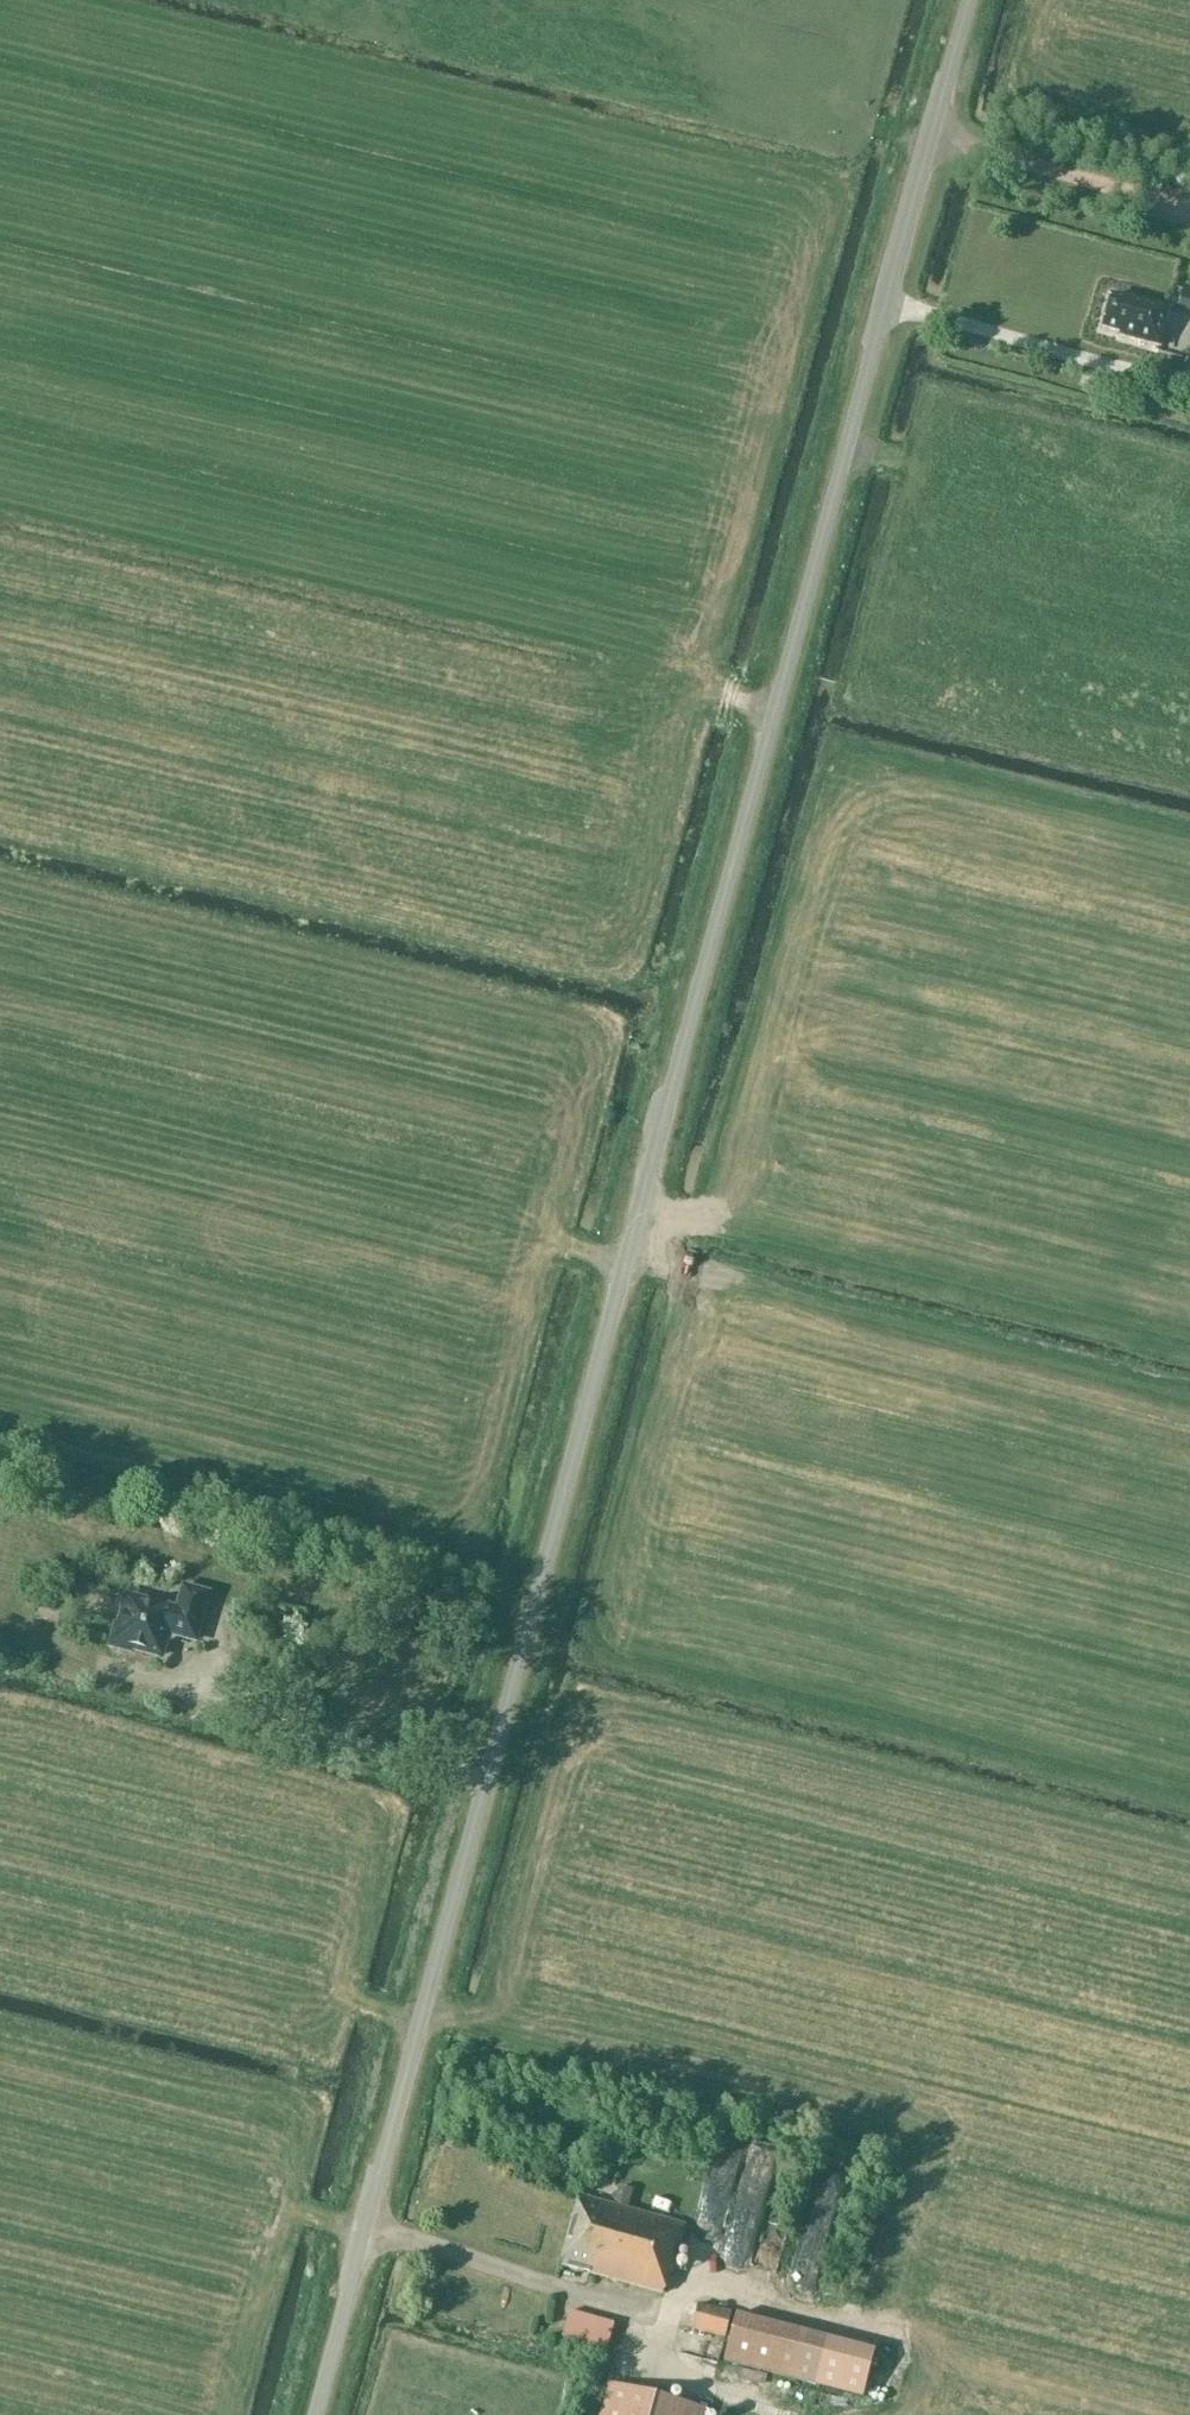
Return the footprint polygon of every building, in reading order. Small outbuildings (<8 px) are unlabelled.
[(1129,301),(1111,296),(1102,328),(1120,333),(1119,336),(1158,347),(1168,309),(1130,299),(1129,301)] [(59,1564),(49,1561),(46,1573),(56,1576),(59,1564)] [(196,1640),(209,1594),(182,1586),(176,1611),(127,1598),(119,1625),(116,1624),(110,1646),(132,1652),(133,1648),(160,1656),(164,1641),(166,1642),(174,1638),(175,1634),(196,1640)] [(685,2225),(579,2196),(560,2265),(663,2293),(669,2273),(672,2274),(685,2225)] [(725,2337),(731,2313),(697,2304),(691,2328),(725,2337)] [(721,2360),(815,2385),(862,2398),(875,2350),(827,2337),(734,2313),(721,2360)] [(607,2384),(599,2414),(703,2414),(704,2410),(607,2384)]
